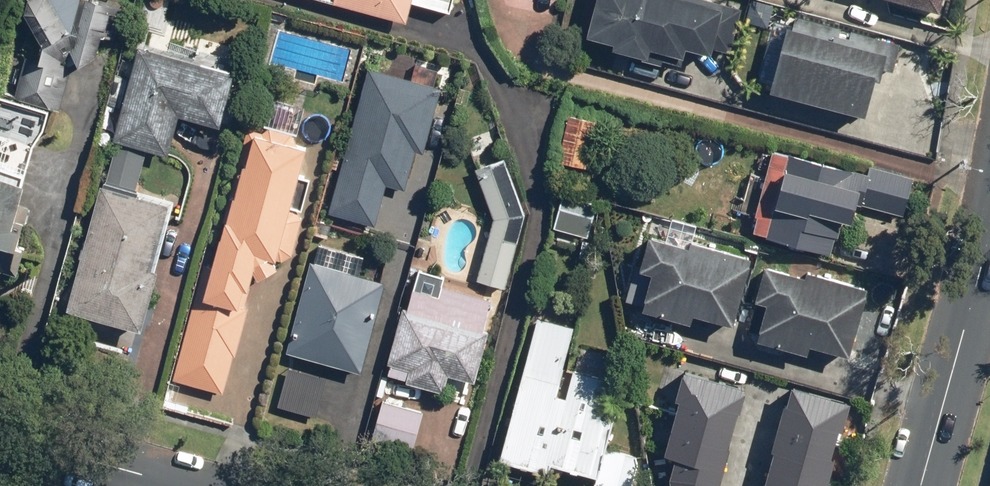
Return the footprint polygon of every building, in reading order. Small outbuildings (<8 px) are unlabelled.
[(12,102),(62,112),(74,60),(99,65),(113,0),(35,0),(12,102)] [(409,21),(414,3),(451,14),(455,0),(330,0),(409,21)] [(705,0),(603,0),(594,34),(622,41),(620,49),(655,58),(657,49),(691,58),(694,47),(716,53),(717,48),(732,51),(743,10),(705,0)] [(941,11),(944,0),(903,0),(941,11)] [(902,45),(798,17),(778,91),(872,115),(885,69),(895,72),(902,45)] [(147,46),(107,185),(70,312),(138,332),(175,204),(136,193),(149,148),(172,155),(184,113),(227,126),(242,74),(147,46)] [(443,88),(370,68),(330,213),(377,226),(388,184),(405,189),(416,151),(425,153),(443,88)] [(598,120),(570,113),(559,161),(587,167),(598,120)] [(312,147),(253,131),(218,267),(202,266),(174,377),(225,394),(260,277),(290,259),(314,178),(304,177),(312,147)] [(913,179),(777,147),(757,231),(839,250),(847,217),(856,219),(860,201),(905,212),(913,179)] [(507,157),(479,169),(496,217),(477,278),(506,288),(525,210),(507,157)] [(0,174),(0,283),(4,270),(16,273),(29,233),(18,230),(33,185),(0,174)] [(597,201),(565,192),(555,225),(588,235),(597,201)] [(693,243),(654,233),(645,266),(655,269),(645,308),(694,321),(697,309),(738,320),(756,251),(696,235),(693,243)] [(389,282),(313,261),(287,351),(364,373),(389,282)] [(808,273),(769,262),(759,297),(771,300),(761,337),(812,352),(815,341),(853,352),(872,284),(810,266),(808,273)] [(419,267),(414,287),(394,376),(446,387),(449,372),(477,378),(495,298),(445,286),(448,274),(419,267)] [(538,316),(506,459),(554,470),(556,463),(601,473),(599,485),(604,485),(634,485),(641,455),(604,447),(619,379),(564,367),(574,324),(538,316)] [(328,379),(289,368),(278,407),(317,418),(328,379)] [(669,485),(717,485),(743,392),(690,377),(667,460),(675,462),(669,483),(669,485)] [(766,485),(826,485),(849,406),(793,390),(766,485)] [(423,410),(384,399),(373,437),(411,449),(423,410)]
